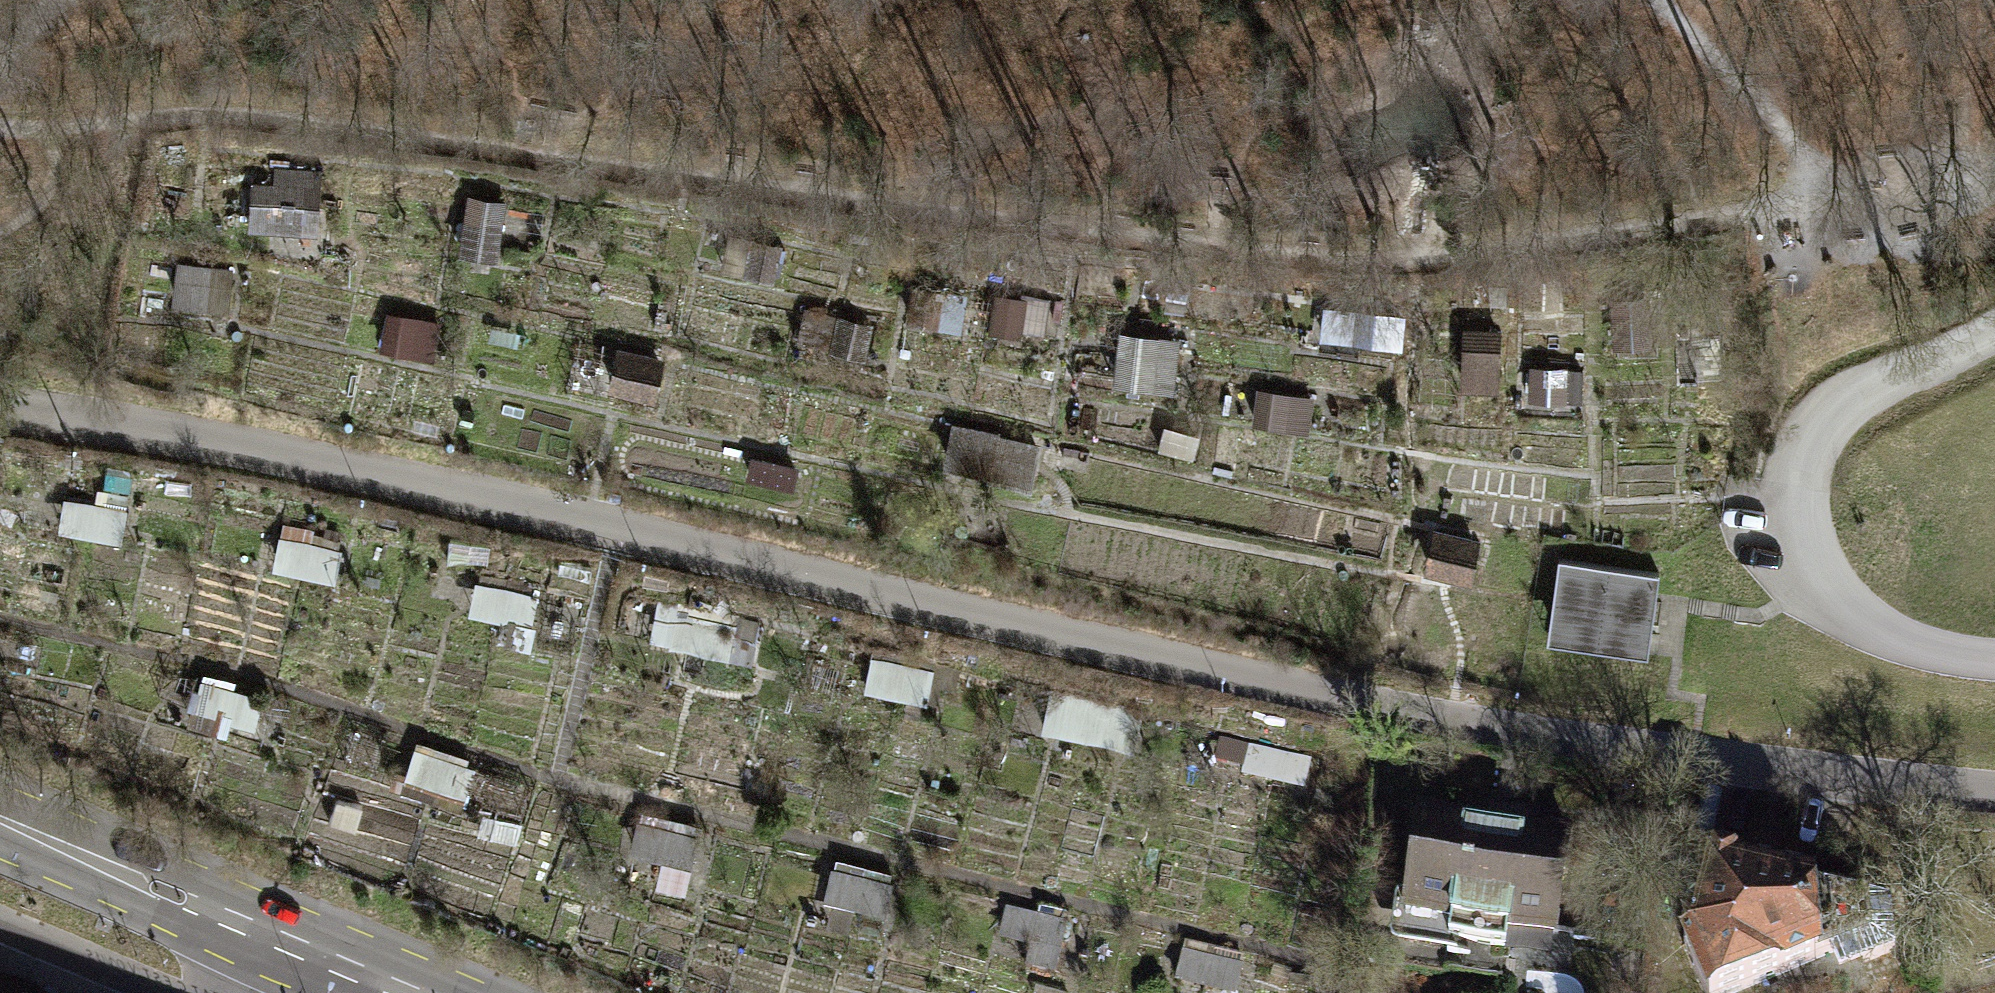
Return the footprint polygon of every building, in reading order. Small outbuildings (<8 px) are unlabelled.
[(249,232),(317,236),(321,171),(274,168),(273,185),(252,184),(249,232)] [(495,262),(506,201),(466,194),(456,256),(495,262)] [(742,276),(772,283),(782,245),(752,237),(742,276)] [(228,308),(233,267),(177,260),(172,302),(228,308)] [(908,321),(937,327),(944,291),(915,286),(908,321)] [(944,291),(937,327),(961,331),(968,295),(944,291)] [(1026,299),(993,293),(986,331),(1020,337),(1026,299)] [(1614,347),(1652,344),(1649,304),(1611,307),(1614,347)] [(1402,349),(1406,316),(1354,311),(1351,344),(1402,349)] [(434,362),(442,323),(386,312),(379,351),(434,362)] [(866,361),(875,323),(836,314),(827,352),(866,361)] [(1502,327),(1462,326),(1460,390),(1499,391),(1502,327)] [(1118,331),(1111,383),(1151,389),(1159,336),(1118,331)] [(1159,335),(1159,336),(1151,389),(1172,392),(1180,338),(1159,335)] [(663,357),(615,346),(605,391),(653,402),(663,357)] [(1566,367),(1529,366),(1528,401),(1565,402),(1566,367)] [(1309,431),(1314,396),(1256,388),(1251,423),(1309,431)] [(1030,484),(1039,442),(998,434),(999,431),(950,422),(941,467),(1030,484)] [(97,489),(95,503),(127,508),(129,494),(97,489)] [(95,503),(63,497),(57,530),(122,541),(127,508),(95,503)] [(1470,583),(1480,539),(1433,528),(1423,572),(1470,583)] [(343,549),(279,536),(272,568),(336,582),(343,549)] [(1659,573),(1559,558),(1547,641),(1647,655),(1659,573)] [(538,594),(475,581),(468,614),(499,621),(495,640),(531,647),(536,624),(531,623),(538,594)] [(762,621),(657,600),(649,640),(668,644),(667,647),(753,665),(762,621)] [(934,673),(870,659),(863,691),(926,706),(934,673)] [(263,696),(201,679),(198,689),(193,687),(187,707),(221,717),(217,731),(226,734),(230,720),(254,726),(263,696)] [(1142,711),(1051,689),(1041,732),(1132,753),(1142,711)] [(1243,770),(1249,745),(1221,739),(1215,763),(1243,770)] [(416,747),(413,746),(403,776),(466,797),(476,767),(467,764),(469,758),(418,741),(416,747)] [(1312,759),(1249,745),(1243,770),(1241,777),(1304,792),(1312,759)] [(363,806),(336,798),(329,822),(356,830),(363,806)] [(1414,808),(1397,922),(1510,937),(1512,924),(1558,930),(1572,831),(1541,827),(1542,816),(1491,809),(1489,818),(1414,808)] [(698,825),(640,812),(638,822),(636,821),(628,853),(659,861),(690,868),(698,835),(695,835),(698,825)] [(524,821),(495,816),(490,835),(516,842),(524,821)] [(1697,992),(1749,992),(1830,959),(1838,977),(1897,952),(1889,900),(1669,851),(1655,917),(1683,923),(1678,948),(1697,992)] [(690,868),(659,861),(653,886),(684,894),(690,868)] [(892,882),(830,867),(822,901),(884,916),(892,882)] [(1067,923),(1005,909),(998,942),(1029,949),(1024,970),(1055,977),(1067,923)] [(1185,941),(1175,983),(1216,992),(1236,992),(1245,955),(1185,941)]
